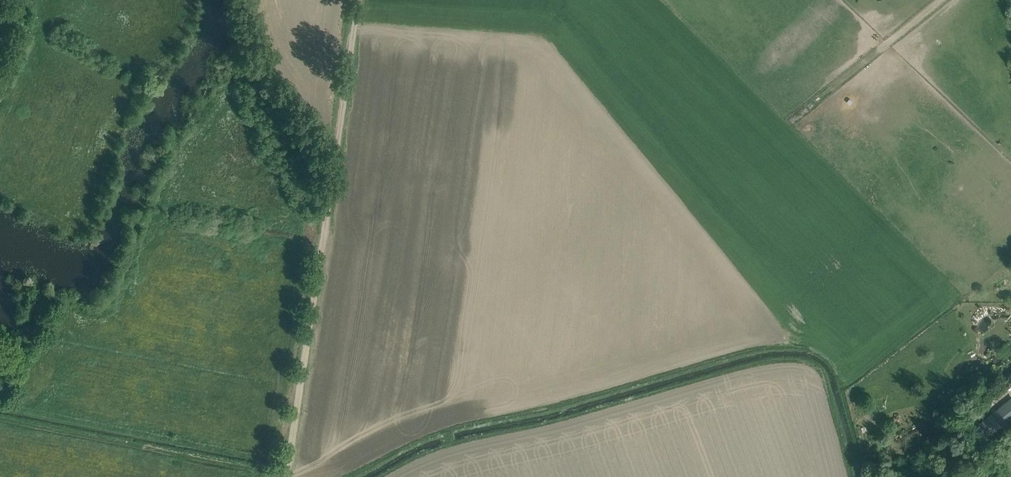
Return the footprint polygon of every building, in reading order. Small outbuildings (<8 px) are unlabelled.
[(981,423),(991,435),(1010,419),(1010,399),(981,423)]
